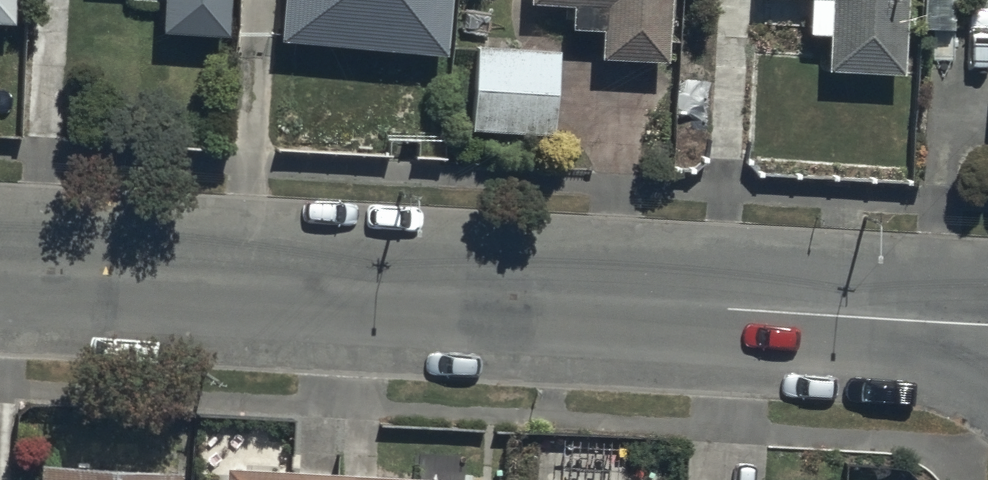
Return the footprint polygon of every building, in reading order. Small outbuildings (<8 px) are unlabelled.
[(13,28),(15,0),(0,0),(0,27),(13,28)] [(232,42),(234,0),(166,0),(164,38),(232,42)] [(281,43),(447,59),(453,0),(286,0),(281,43)] [(669,68),(673,0),(533,0),(533,4),(604,64),(669,68)] [(903,81),(908,0),(839,0),(840,0),(836,77),(903,81)] [(559,48),(474,44),(470,131),(555,134),(559,48)] [(228,479),(369,479),(228,470),(228,479)] [(182,478),(43,471),(43,479),(181,479),(182,478)]
